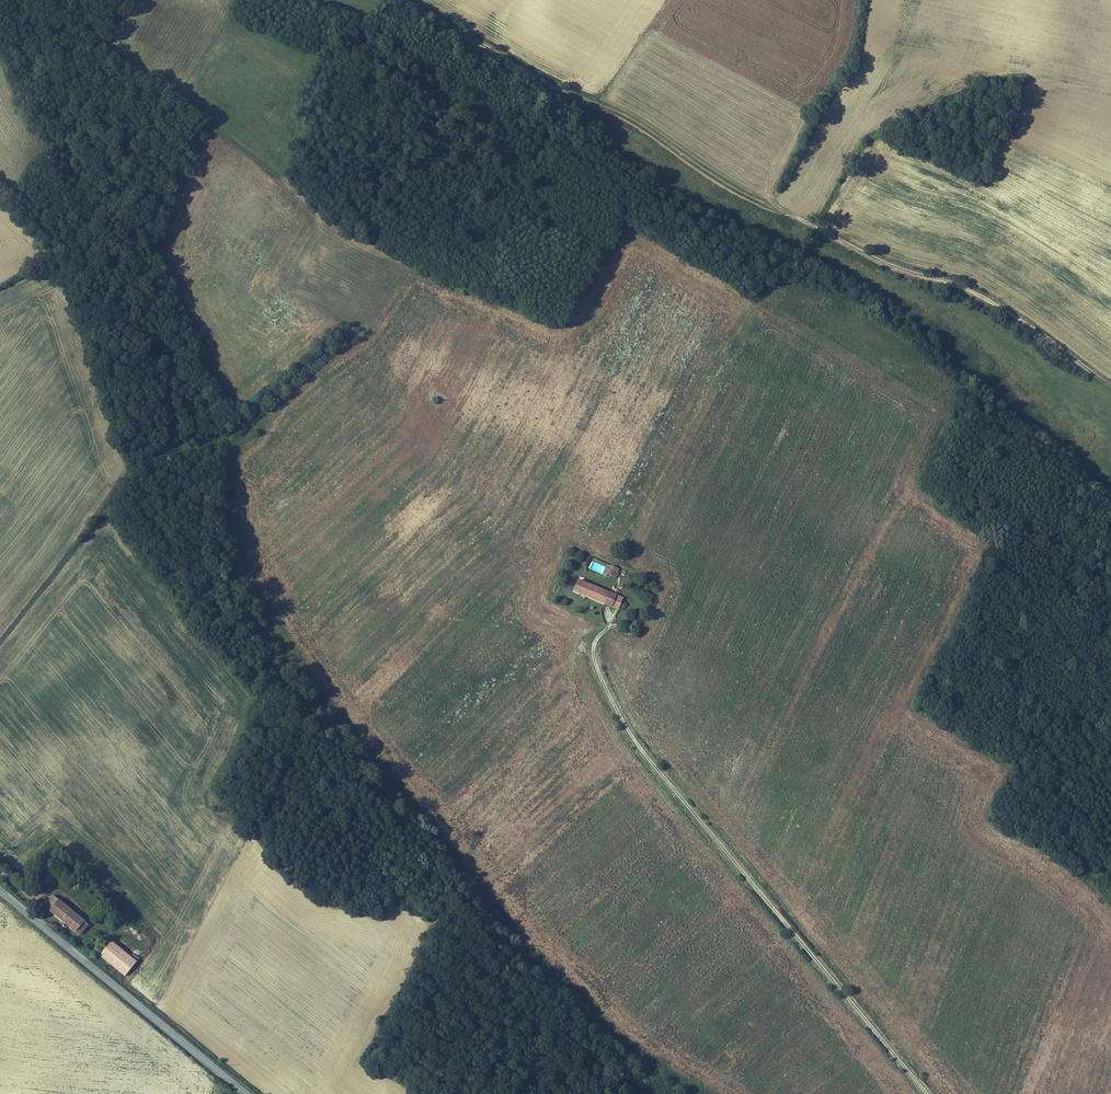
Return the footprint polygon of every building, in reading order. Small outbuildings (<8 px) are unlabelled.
[(619,569),(611,565),(607,574),(615,577),(619,569)] [(574,593),(592,600),(597,587),(579,580),(574,593)] [(597,587),(592,600),(618,610),(623,596),(597,587)] [(50,910),(59,899),(54,895),(45,906),(50,910)] [(50,910),(76,932),(76,931),(85,920),(86,919),(59,898),(59,899),(50,910)] [(89,924),(85,920),(76,931),(81,935),(89,924)] [(99,955),(125,976),(138,961),(132,956),(112,940),(99,955)]
